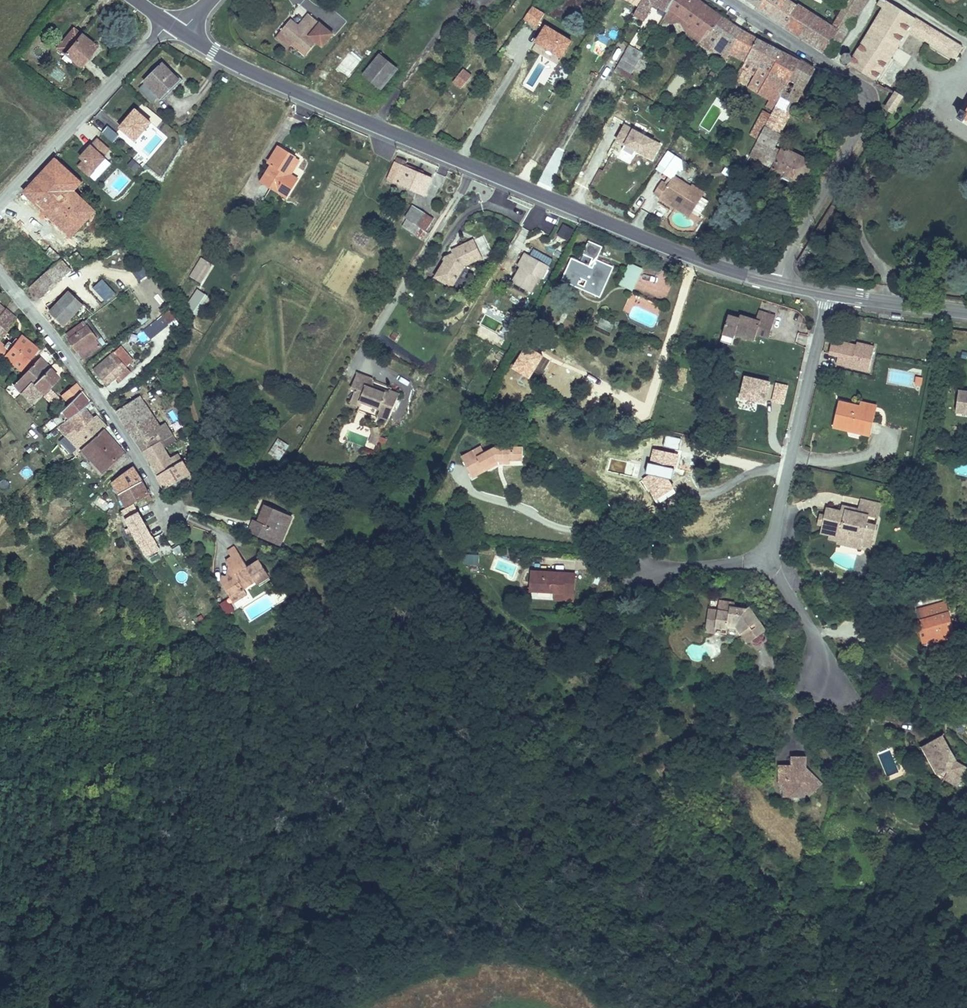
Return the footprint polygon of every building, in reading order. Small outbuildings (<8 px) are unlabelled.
[(637,13),(648,20),(654,10),(650,8),(655,0),(644,0),(637,13)] [(654,10),(660,1),(659,0),(655,0),(650,8),(654,10)] [(738,19),(711,1),(710,0),(677,0),(673,6),(697,22),(694,26),(691,31),(705,41),(708,35),(715,26),(727,35),(738,19)] [(763,2),(791,20),(802,1),(801,0),(764,0),(763,2)] [(791,20),(802,27),(814,6),(804,0),(803,0),(802,1),(791,20)] [(870,0),(851,0),(844,13),(848,16),(857,21),(870,0)] [(879,76),(914,23),(962,52),(966,43),(966,41),(900,0),(882,0),(882,1),(890,6),(855,60),(879,76)] [(673,7),(666,18),(675,24),(684,20),(694,26),(697,22),(673,6),(673,7)] [(811,34),(831,46),(848,16),(844,13),(838,22),(814,6),(802,27),(811,34)] [(282,30),(283,32),(308,52),(319,39),(325,44),(334,32),(310,11),(300,23),(293,17),(282,30)] [(475,23),(463,14),(456,22),(468,32),(475,23)] [(831,46),(839,51),(857,21),(848,16),(831,46)] [(732,51),(747,26),(738,19),(727,35),(720,45),(721,45),(732,51)] [(708,35),(720,45),(727,35),(715,26),(708,35)] [(750,58),(761,33),(747,26),(732,51),(733,51),(750,58)] [(83,28),(66,47),(82,62),(90,53),(93,54),(103,43),(83,28)] [(308,52),(283,32),(276,39),(287,48),(290,44),(304,56),(308,52)] [(762,136),(769,123),(781,100),(790,82),(804,55),(778,42),(761,33),(750,58),(745,65),(736,80),(742,84),(751,67),(759,72),(752,83),(773,95),(769,110),(757,133),(762,136)] [(622,62),(637,70),(647,52),(637,46),(635,50),(630,48),(622,62)] [(401,67),(383,52),(367,71),(385,86),(401,67)] [(167,55),(152,85),(168,94),(181,71),(185,73),(188,67),(167,55)] [(781,100),(796,108),(819,65),(805,56),(804,55),(790,82),(781,100)] [(452,83),(460,90),(472,76),(463,69),(452,83)] [(676,96),(684,79),(675,75),(667,92),(676,96)] [(896,106),(897,105),(906,90),(901,87),(900,88),(891,103),(896,106)] [(769,123),(784,132),(796,108),(781,100),(769,123)] [(143,106),(137,113),(158,130),(164,123),(143,106)] [(116,132),(135,146),(152,124),(133,110),(116,132)] [(966,114),(963,111),(958,119),(964,123),(966,119),(966,120),(966,112),(966,114)] [(777,145),(784,132),(769,123),(762,136),(754,151),(761,154),(759,156),(779,166),(777,168),(806,183),(817,160),(788,144),(785,149),(777,145)] [(100,135),(112,144),(119,136),(107,126),(100,135)] [(159,136),(173,141),(177,131),(164,126),(159,136)] [(614,148),(654,164),(663,143),(622,127),(614,148)] [(300,145),(289,138),(279,154),(284,156),(274,172),(282,176),(300,145)] [(98,140),(91,146),(104,159),(111,152),(98,140)] [(300,145),(282,176),(291,181),(300,165),(295,162),(305,148),(300,145)] [(91,147),(75,161),(89,177),(105,163),(91,147)] [(295,162),(300,165),(309,150),(305,148),(295,162)] [(666,151),(656,171),(663,175),(666,169),(679,175),(685,161),(666,151)] [(408,152),(406,157),(418,162),(420,157),(408,152)] [(406,157),(399,174),(409,180),(430,189),(435,191),(444,174),(418,162),(406,157)] [(671,182),(663,194),(666,196),(668,192),(697,211),(708,195),(678,176),(674,184),(671,182)] [(430,189),(409,180),(406,188),(408,189),(425,196),(430,189)] [(659,192),(663,194),(671,182),(667,180),(659,192)] [(68,181),(59,191),(76,205),(84,196),(68,181)] [(76,205),(59,191),(52,198),(68,214),(76,205)] [(413,212),(428,218),(433,220),(439,206),(417,196),(410,210),(413,212)] [(809,222),(817,231),(829,220),(821,211),(809,222)] [(413,212),(410,218),(426,224),(428,218),(413,212)] [(557,236),(569,241),(574,228),(562,224),(557,236)] [(455,265),(464,271),(473,257),(491,249),(484,229),(462,238),(464,241),(460,243),(457,248),(455,246),(448,258),(456,263),(455,265)] [(598,234),(587,254),(595,258),(605,237),(598,234)] [(605,237),(595,258),(603,262),(608,252),(612,241),(605,237)] [(533,259),(540,246),(534,242),(526,254),(530,257),(533,259)] [(54,243),(48,249),(60,260),(67,254),(54,243)] [(558,257),(540,246),(533,259),(530,257),(521,272),(538,284),(547,268),(550,270),(558,257)] [(581,251),(577,262),(594,271),(603,275),(615,281),(624,260),(608,252),(603,262),(595,258),(587,254),(581,251)] [(653,260),(640,254),(629,276),(641,281),(653,260)] [(67,257),(36,287),(45,296),(55,286),(76,267),(75,265),(67,257)] [(198,258),(189,279),(203,285),(212,264),(198,258)] [(463,274),(464,271),(455,265),(456,263),(448,258),(444,263),(463,274)] [(594,271),(577,262),(572,273),(590,281),(594,271)] [(148,295),(141,281),(149,278),(143,266),(123,276),(136,302),(148,295)] [(594,271),(590,281),(599,285),(603,275),(594,271)] [(611,291),(615,281),(603,275),(599,285),(611,291)] [(88,302),(74,287),(54,307),(69,321),(88,302)] [(154,300),(162,297),(158,287),(150,290),(154,300)] [(197,290),(185,306),(197,314),(208,298),(197,290)] [(11,308),(0,299),(0,320),(11,308)] [(735,306),(729,326),(740,330),(741,326),(762,332),(763,325),(765,318),(779,321),(783,305),(767,300),(764,310),(747,305),(745,309),(735,306)] [(11,308),(0,320),(0,338),(3,334),(6,338),(22,318),(11,308)] [(149,340),(176,323),(169,312),(142,328),(149,340)] [(108,341),(90,318),(72,330),(90,355),(108,341)] [(776,329),(779,321),(765,318),(763,325),(776,329)] [(597,327),(610,332),(613,325),(600,320),(597,327)] [(740,330),(729,326),(727,333),(738,337),(740,330)] [(142,344),(149,341),(144,331),(137,334),(142,344)] [(0,338),(0,346),(10,355),(11,354),(25,367),(42,346),(27,334),(24,337),(21,334),(17,340),(13,338),(10,341),(6,338),(3,334),(0,338)] [(869,374),(875,348),(833,337),(826,363),(869,374)] [(113,381),(132,362),(119,347),(100,365),(113,381)] [(21,383),(29,391),(55,363),(46,355),(21,383)] [(55,363),(29,391),(40,403),(65,374),(55,363)] [(365,402),(366,400),(382,406),(380,412),(392,416),(402,390),(394,387),(394,389),(387,387),(386,389),(376,385),(376,373),(363,368),(356,384),(360,386),(356,399),(365,402)] [(738,400),(765,408),(771,384),(744,376),(738,400)] [(63,413),(62,414),(68,421),(69,420),(75,415),(81,411),(84,408),(91,403),(97,398),(81,379),(77,383),(84,390),(75,399),(68,407),(66,409),(64,412),(63,413)] [(84,390),(77,383),(68,391),(75,399),(84,390)] [(123,406),(136,426),(158,410),(145,390),(123,406)] [(959,391),(957,414),(966,415),(966,392),(959,391)] [(845,418),(880,428),(886,405),(870,401),(849,395),(845,418)] [(870,401),(886,405),(887,400),(871,396),(870,401)] [(68,421),(65,424),(71,432),(67,436),(71,440),(69,442),(73,446),(79,439),(81,441),(96,429),(91,422),(100,413),(91,403),(84,408),(81,411),(75,415),(69,420),(68,421)] [(158,410),(136,426),(143,437),(159,425),(165,421),(158,410)] [(96,429),(81,441),(84,444),(80,448),(83,451),(109,426),(112,423),(102,412),(100,413),(91,422),(96,429)] [(165,421),(159,425),(166,435),(171,443),(182,436),(171,419),(166,423),(165,421)] [(159,425),(143,437),(149,446),(166,435),(159,425)] [(109,426),(83,451),(88,456),(92,452),(107,470),(115,463),(118,469),(134,453),(109,426)] [(369,444),(375,447),(381,435),(374,432),(369,444)] [(166,435),(149,446),(163,469),(182,459),(171,443),(166,435)] [(192,452),(182,436),(171,443),(182,459),(188,456),(192,452)] [(280,461),(289,445),(278,438),(268,454),(280,461)] [(487,438),(480,441),(484,448),(491,445),(487,438)] [(660,448),(684,454),(674,438),(660,448)] [(478,470),(491,463),(488,459),(495,456),(500,453),(514,452),(528,452),(527,440),(499,440),(491,445),(484,448),(480,441),(466,448),(478,470)] [(680,468),(684,454),(660,448),(657,461),(660,463),(659,472),(650,476),(659,492),(655,494),(656,497),(677,486),(680,485),(674,475),(682,472),(680,468)] [(62,452),(57,459),(61,462),(67,456),(62,452)] [(488,459),(491,463),(504,457),(514,457),(514,452),(500,453),(495,456),(488,459)] [(182,459),(163,469),(172,482),(197,469),(188,456),(182,459)] [(127,490),(149,476),(139,463),(120,479),(127,490)] [(26,481),(34,473),(26,465),(17,473),(26,481)] [(151,490),(156,486),(149,476),(127,490),(135,501),(151,490)] [(680,492),(677,486),(656,497),(660,502),(680,492)] [(96,494),(108,504),(110,501),(118,506),(121,501),(100,487),(96,494)] [(876,519),(885,521),(889,502),(868,496),(866,506),(865,510),(877,513),(876,519)] [(144,499),(132,508),(151,543),(164,536),(144,499)] [(865,510),(866,506),(851,502),(850,509),(853,509),(852,513),(863,515),(865,510)] [(272,541),(283,513),(264,505),(257,522),(254,530),(252,533),(272,541)] [(872,534),(881,536),(885,521),(876,519),(877,513),(865,510),(863,515),(852,513),(853,509),(850,509),(834,505),(832,513),(830,522),(828,530),(835,531),(846,534),(847,530),(858,532),(857,538),(870,541),(872,534)] [(279,544),(291,516),(283,513),(272,541),(279,544)] [(254,530),(257,522),(252,521),(248,531),(252,533),(254,530)] [(868,547),(870,541),(857,538),(858,532),(847,530),(846,534),(835,531),(835,536),(844,538),(844,541),(868,547)] [(879,543),(881,536),(872,534),(870,541),(879,543)] [(272,581),(260,561),(250,567),(238,548),(230,552),(233,558),(227,562),(228,564),(232,570),(230,576),(226,575),(222,575),(220,582),(229,597),(236,592),(240,599),(248,595),(245,587),(257,580),(262,587),(272,581)] [(566,586),(568,567),(533,564),(531,585),(556,586),(566,586)] [(577,567),(568,567),(566,586),(556,586),(557,594),(576,595),(577,567)] [(279,588),(271,594),(278,603),(286,597),(279,588)] [(236,592),(229,597),(233,603),(240,599),(236,592)] [(724,609),(713,607),(710,622),(741,627),(746,623),(754,634),(769,622),(756,599),(752,603),(741,602),(742,597),(727,594),(725,604),(724,609)] [(931,630),(935,644),(959,638),(949,601),(931,606),(934,617),(922,621),(925,632),(931,630)] [(225,618),(234,614),(228,602),(219,606),(225,618)] [(934,617),(931,606),(926,607),(922,621),(934,617)] [(933,644),(935,644),(931,630),(925,632),(929,646),(932,648),(933,644)] [(936,743),(947,736),(945,732),(933,739),(936,743)] [(947,736),(936,743),(933,739),(923,744),(938,771),(946,771),(949,773),(945,780),(957,788),(966,771),(954,754),(955,751),(947,736)] [(795,767),(786,767),(787,776),(790,781),(780,787),(781,796),(783,796),(784,791),(787,788),(792,790),(793,793),(793,796),(811,796),(825,784),(815,773),(812,776),(809,776),(808,756),(795,756),(795,767)] [(787,776),(786,767),(779,768),(780,787),(790,781),(787,776)]
